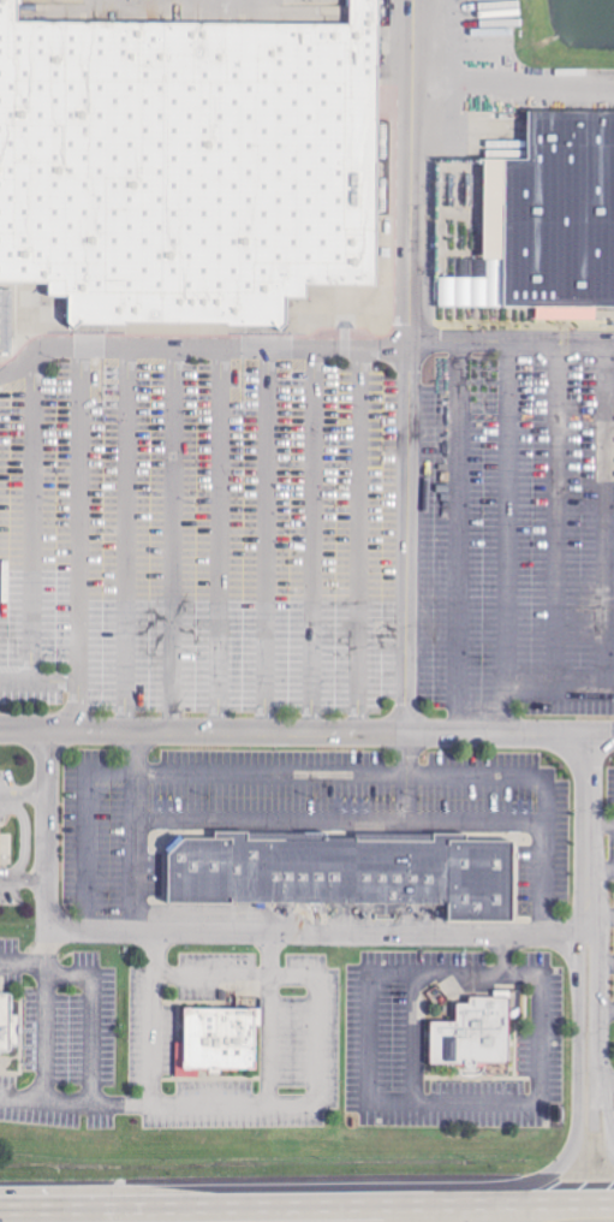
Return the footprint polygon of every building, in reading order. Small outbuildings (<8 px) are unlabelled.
[(345,23),(13,19),(13,0),(0,0),(0,283),(43,284),(43,296),(62,296),(62,324),(70,331),(74,325),(91,325),(121,325),(124,322),(221,324),(223,326),(257,326),(269,327),(275,332),(281,325),(282,297),(302,297),(302,285),(371,286),(375,0),(345,0),(345,23)] [(381,109),(392,109),(391,79),(381,79),(381,109)] [(521,108),(613,109),(613,305),(433,304),(431,159),(520,158),(521,108)] [(162,903),(443,906),(443,918),(507,918),(508,842),(460,842),(460,834),(429,834),(429,840),(243,838),(243,831),(209,830),(209,837),(179,836),(162,853),(162,903)] [(0,991),(0,1051),(20,1051),(20,1015),(13,1015),(13,991),(0,991)] [(424,1063),(424,1018),(451,1018),(451,1001),(465,1001),(465,993),(508,993),(508,1063),(424,1063)] [(177,1007),(254,1007),(254,1069),(177,1069),(177,1007)]
